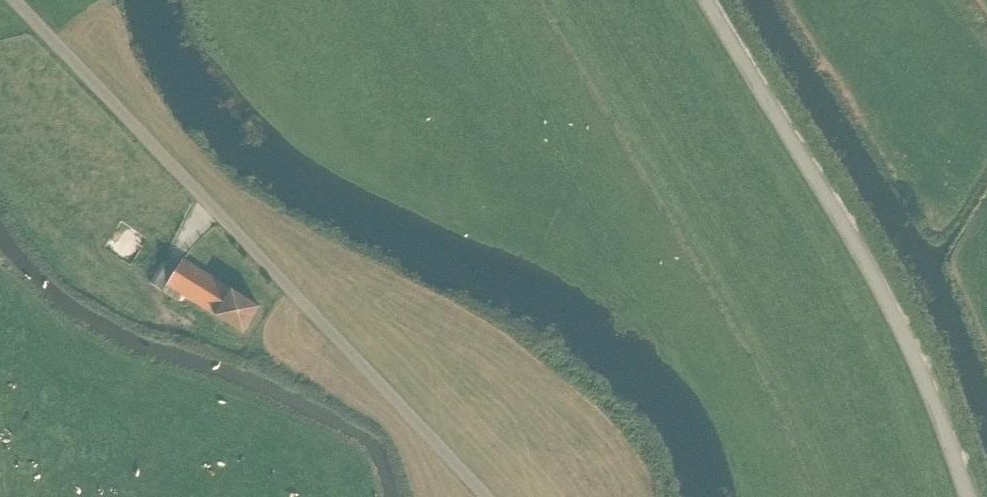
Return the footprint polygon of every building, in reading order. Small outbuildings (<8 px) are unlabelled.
[(243,332),(259,306),(183,259),(163,290),(178,300),(182,294),(243,332)]
